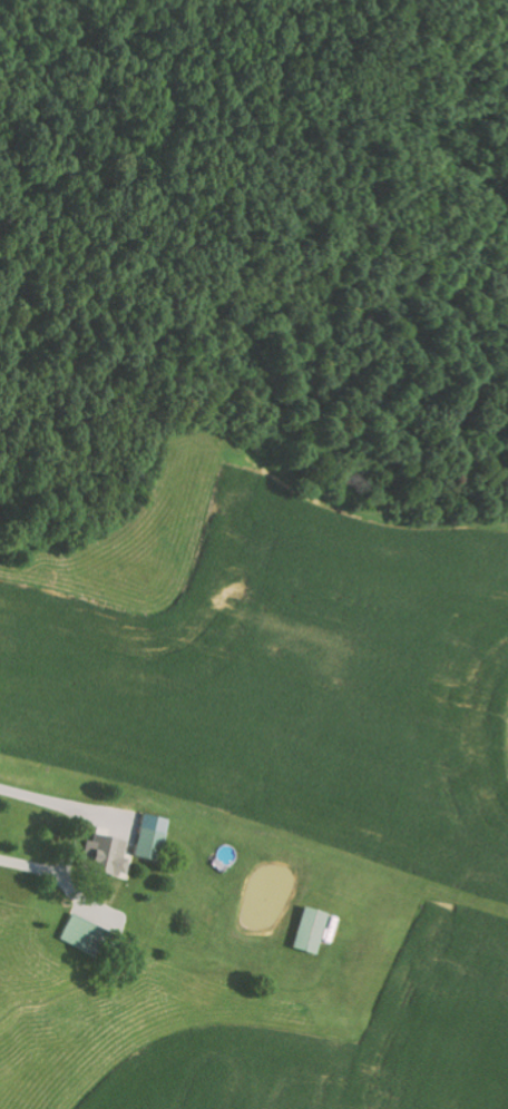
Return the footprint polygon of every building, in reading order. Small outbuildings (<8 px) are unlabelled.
[(159,846),(166,820),(141,813),(129,855),(146,859),(150,843),(159,846)] [(125,858),(119,857),(123,841),(89,834),(81,869),(120,878),(125,858)] [(56,938),(86,953),(97,929),(67,915),(56,938)]
